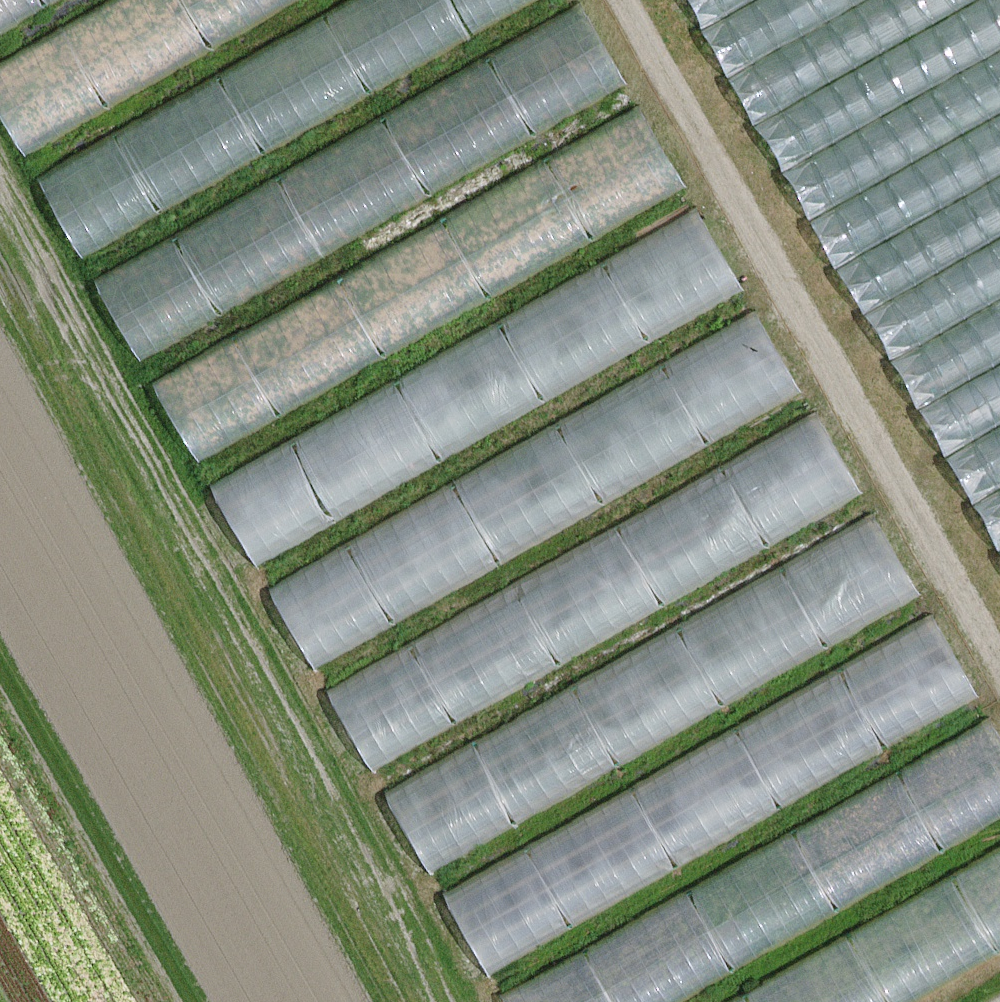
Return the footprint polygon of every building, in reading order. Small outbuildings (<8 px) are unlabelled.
[(290,0),(68,0),(0,32),(0,93),(17,129),(290,0)] [(26,0),(0,0),(0,13),(26,0)] [(545,0),(343,0),(37,154),(78,235),(545,0)] [(999,559),(999,0),(712,0),(999,559)] [(595,6),(93,254),(133,333),(634,85),(595,6)] [(194,440),(696,192),(655,110),(153,358),(194,440)] [(256,551),(750,287),(706,205),(212,469),(256,551)] [(765,308),(271,573),(315,654),(808,389),(765,308)] [(832,421),(328,665),(366,745),(871,501),(832,421)] [(889,519),(386,770),(425,847),(928,596),(889,519)] [(953,626),(442,861),(479,942),(990,708),(953,626)] [(950,832),(999,807),(999,723),(916,764),(950,832)] [(503,973),(517,1001),(657,1001),(879,897),(869,877),(908,859),(888,818),(860,831),(855,822),(829,834),(823,822),(503,973)] [(706,1001),(909,1001),(999,956),(999,853),(706,1001)]
